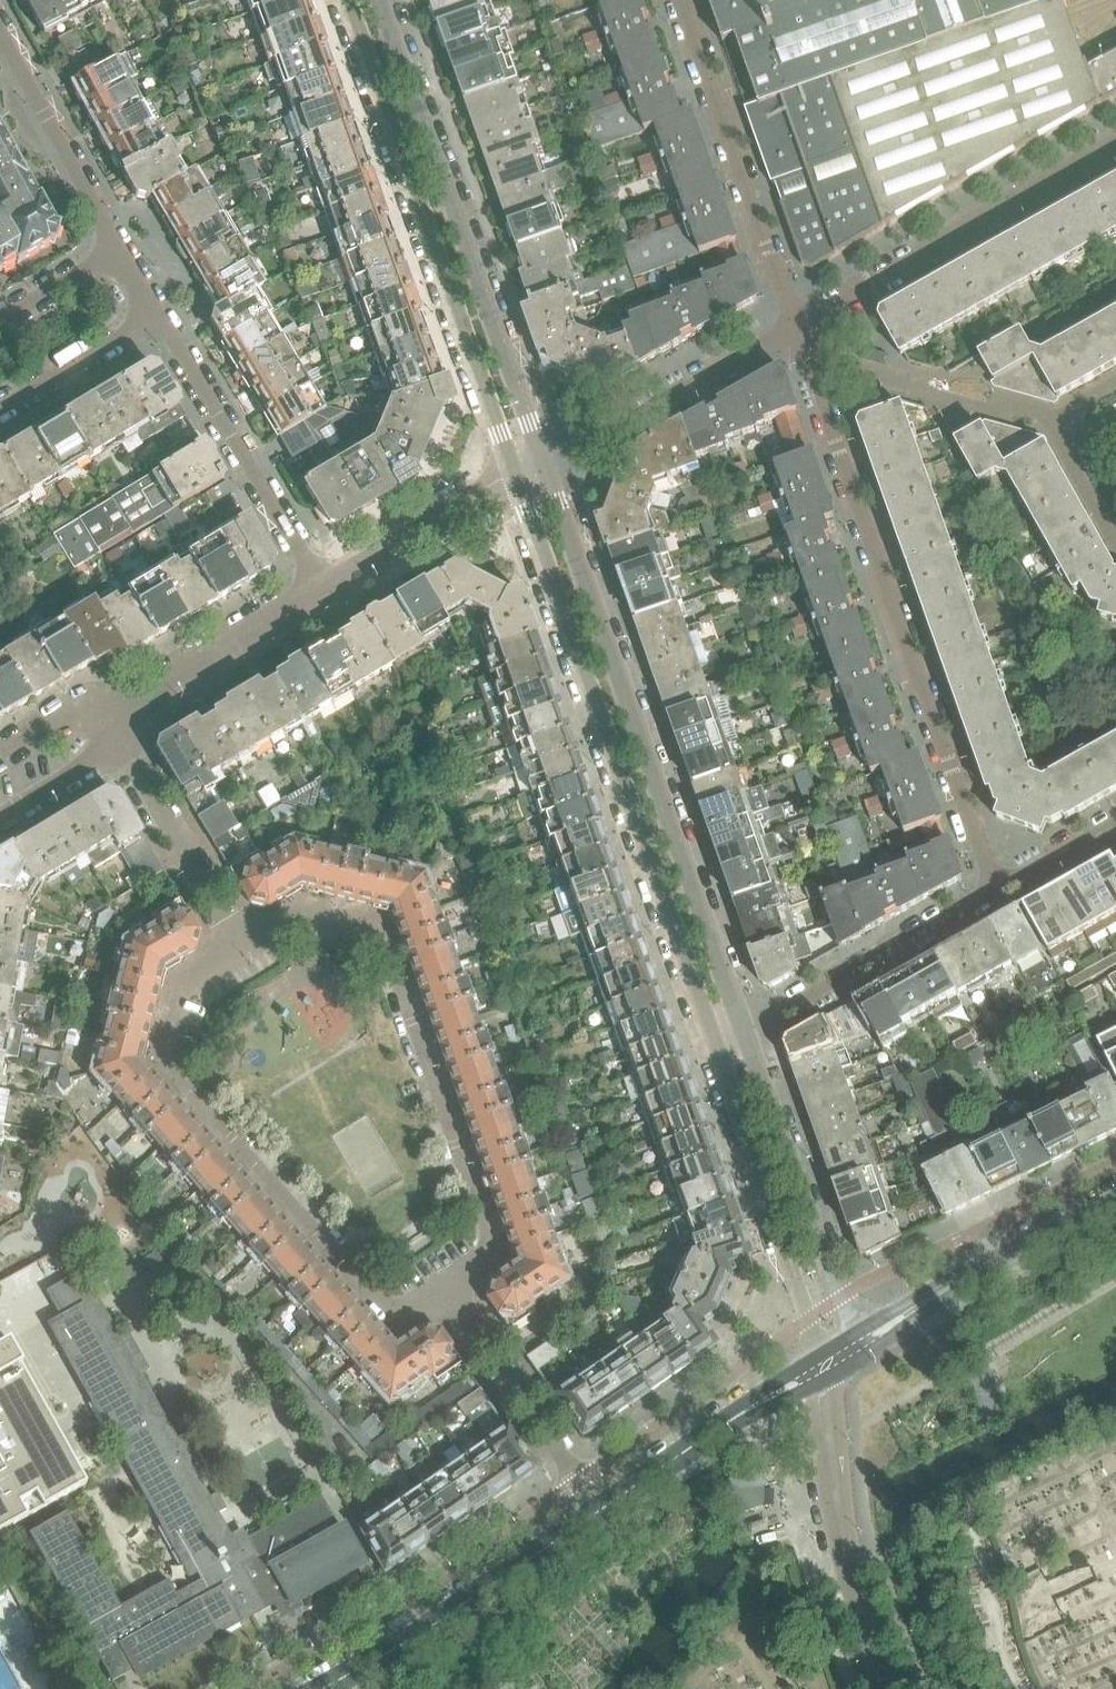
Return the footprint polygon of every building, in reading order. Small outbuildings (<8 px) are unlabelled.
[(56,0),(24,0),(43,35),(67,23),(56,0)] [(83,0),(56,0),(67,23),(89,11),(83,0)] [(89,11),(111,0),(83,0),(89,11)] [(250,13),(288,0),(245,0),(250,13)] [(310,13),(312,8),(309,0),(288,0),(250,13),(259,39),(313,21),(310,13)] [(489,0),(437,0),(432,2),(441,26),(492,8),(489,0)] [(544,0),(535,0),(538,10),(547,7),(544,0)] [(643,6),(642,6),(639,0),(615,0),(604,4),(599,5),(622,69),(659,56),(654,42),(655,42),(643,6)] [(722,40),(723,42),(734,38),(758,106),(747,110),(774,186),(777,185),(783,202),(780,203),(801,264),(803,266),(812,269),(814,269),(1115,99),(1115,56),(1090,71),(1087,67),(1084,69),(1066,11),(1069,10),(1066,3),(1074,0),(708,0),(722,40)] [(501,33),(492,8),(441,26),(450,51),(501,33)] [(322,47),(320,41),(320,39),(321,34),(318,25),(314,22),(313,21),(259,39),(268,65),(263,67),(322,47)] [(518,28),(516,22),(505,26),(507,31),(501,33),(450,51),(458,75),(515,55),(507,32),(518,28)] [(185,36),(182,27),(173,30),(176,39),(185,36)] [(72,32),(57,40),(61,48),(69,44),(76,40),(72,32)] [(599,42),(596,33),(584,37),(587,46),(599,42)] [(549,44),(546,35),(535,39),(539,48),(549,44)] [(565,52),(560,39),(551,42),(556,55),(565,52)] [(81,49),(76,40),(69,44),(74,53),(81,49)] [(603,51),(599,42),(587,46),(590,55),(603,51)] [(69,44),(61,48),(66,57),(74,53),(69,44)] [(331,73),(330,68),(329,65),(330,60),(328,51),(323,48),(322,47),(263,67),(269,84),(274,82),(278,92),(331,73)] [(128,82),(121,69),(126,66),(127,61),(138,56),(135,50),(116,60),(104,66),(95,71),(73,83),(76,89),(75,90),(75,94),(79,102),(83,104),(84,105),(128,82)] [(90,63),(88,59),(84,51),(63,63),(68,74),(90,63)] [(104,66),(100,58),(98,54),(88,59),(90,63),(95,71),(104,66)] [(516,57),(515,55),(458,75),(467,100),(520,82),(511,58),(516,57)] [(678,105),(665,69),(664,70),(659,56),(622,69),(633,100),(621,104),(618,94),(605,98),(609,109),(578,120),(590,152),(589,152),(596,173),(597,173),(601,183),(618,177),(614,166),(612,167),(604,147),(646,133),(644,132),(656,127),(681,119),(677,105),(678,105)] [(95,71),(90,63),(68,74),(73,83),(95,71)] [(340,98),(338,91),(340,86),(337,77),(332,74),(331,73),(278,92),(287,117),(340,98)] [(96,128),(140,104),(143,103),(135,89),(133,90),(128,82),(84,105),(88,112),(87,116),(91,124),(95,126),(96,128)] [(528,107),(520,82),(467,100),(476,126),(528,107)] [(270,94),(268,88),(254,93),(256,99),(270,94)] [(350,125),(347,117),(349,112),(346,103),(341,100),(340,98),(287,117),(296,144),(348,125),(350,125)] [(108,149),(152,126),(140,104),(96,128),(99,134),(99,138),(103,146),(107,148),(108,149)] [(537,131),(528,107),(476,126),(485,150),(537,131)] [(714,178),(692,115),(681,119),(656,127),(678,191),(714,178)] [(552,126),(550,121),(540,125),(541,130),(552,126)] [(121,173),(170,146),(169,145),(173,143),(161,122),(152,127),(152,126),(108,149),(112,156),(111,160),(115,168),(119,170),(121,173)] [(291,172),(305,167),(357,148),(354,143),(358,137),(355,129),(349,126),(348,125),(296,144),(301,158),(300,159),(299,164),(289,167),(291,172)] [(208,126),(200,129),(205,140),(213,137),(208,126)] [(540,159),(535,146),(547,143),(543,135),(554,132),(552,126),(541,130),(537,131),(485,150),(494,175),(540,159)] [(291,144),(288,135),(276,140),(279,149),(291,144)] [(48,246),(53,230),(38,202),(36,203),(8,151),(0,137),(0,272),(15,263),(16,265),(48,246)] [(181,179),(174,167),(179,164),(170,146),(121,173),(134,198),(146,201),(151,198),(181,179)] [(313,191),(365,172),(363,166),(366,161),(363,152),(357,150),(357,148),(305,167),(309,179),(302,182),(304,188),(296,191),(298,196),(313,191)] [(655,164),(652,155),(639,160),(642,169),(655,164)] [(502,199),(562,178),(561,173),(551,176),(549,172),(545,174),(540,159),(494,175),(502,199)] [(658,173),(655,164),(642,169),(645,178),(658,173)] [(165,221),(219,188),(217,184),(210,189),(210,191),(208,192),(196,171),(181,179),(151,198),(154,203),(154,209),(158,216),(163,219),(165,221)] [(373,195),(371,190),(374,184),(371,176),(365,174),(365,172),(313,191),(321,214),(373,195)] [(255,173),(243,177),(247,186),(258,182),(255,173)] [(564,184),(562,178),(502,199),(511,225),(555,209),(547,186),(553,184),(554,187),(564,184)] [(737,242),(726,210),(714,178),(678,191),(690,222),(677,227),(673,216),(660,221),(664,232),(622,247),(634,279),(716,250),(737,242)] [(1115,181),(1073,205),(1096,245),(1115,233),(1115,183),(1115,181)] [(178,243),(223,217),(214,203),(224,197),(219,188),(165,221),(168,226),(167,232),(172,239),(177,242),(178,243)] [(272,203),(267,189),(255,194),(260,208),(272,203)] [(382,219),(380,216),(380,214),(383,208),(380,200),(374,197),(373,195),(321,214),(330,238),(382,219)] [(282,220),(276,205),(264,210),(270,225),(282,220)] [(1096,245),(1073,205),(1052,216),(1075,257),(1096,245)] [(564,234),(555,209),(511,225),(520,250),(564,234)] [(1075,257),(1052,216),(1031,228),(1054,269),(1075,257)] [(192,266),(236,240),(223,217),(178,243),(179,245),(178,251),(183,258),(188,260),(192,266)] [(390,243),(388,237),(391,231),(388,223),(382,221),(382,219),(330,238),(338,261),(390,243)] [(629,232),(625,220),(619,221),(623,234),(629,232)] [(242,236),(254,230),(252,225),(239,231),(242,236)] [(1054,269),(1031,228),(985,254),(1005,291),(1013,286),(1015,291),(1054,269)] [(292,248),(286,232),(276,236),(282,252),(292,248)] [(573,260),(564,234),(520,250),(529,274),(568,260),(569,262),(573,260)] [(206,289),(250,263),(236,240),(192,266),(193,268),(192,274),(197,281),(202,283),(206,289)] [(737,242),(716,250),(724,271),(745,264),(737,242)] [(398,266),(396,261),(399,255),(397,247),(390,245),(390,243),(338,261),(346,285),(398,266)] [(302,273),(293,250),(282,254),(292,277),(302,273)] [(992,298),(1003,292),(1005,291),(985,254),(933,283),(954,320),(961,316),(964,320),(995,302),(992,298)] [(584,283),(581,273),(574,276),(569,262),(568,260),(529,274),(523,276),(532,301),(584,283)] [(251,292),(263,286),(250,263),(206,289),(206,291),(206,297),(210,304),(216,306),(218,311),(251,292)] [(757,299),(745,264),(724,271),(725,273),(703,281),(705,286),(720,321),(756,302),(757,299)] [(406,289),(404,284),(408,279),(405,270),(399,268),(398,266),(346,285),(355,308),(406,289)] [(680,279),(676,267),(666,270),(671,283),(680,279)] [(590,327),(584,311),(586,311),(582,298),(600,292),(603,302),(635,291),(627,268),(618,271),(585,282),(584,283),(532,301),(535,309),(526,313),(546,370),(555,367),(595,382),(599,390),(638,368),(624,329),(609,334),(590,327)] [(648,286),(653,284),(650,276),(635,281),(640,294),(649,291),(648,286)] [(954,320),(933,283),(882,313),(880,318),(901,356),(944,331),(942,327),(954,320)] [(319,295),(315,284),(297,290),(301,301),(319,295)] [(705,329),(720,321),(705,286),(674,297),(676,302),(645,314),(659,355),(673,348),(706,330),(705,329)] [(415,313),(413,308),(416,302),(413,294),(407,292),(406,289),(355,308),(363,332),(415,313)] [(221,342),(263,318),(266,316),(251,292),(218,311),(219,312),(214,315),(211,325),(221,342)] [(322,318),(317,306),(305,310),(310,323),(322,318)] [(423,336),(421,331),(424,326),(422,318),(416,316),(415,313),(363,332),(371,356),(423,336)] [(659,355),(645,314),(622,323),(624,329),(638,368),(659,356),(659,355)] [(236,366),(278,341),(263,318),(221,342),(223,344),(222,350),(226,357),(232,359),(236,366)] [(1114,319),(1101,326),(1099,322),(1068,339),(1070,344),(1062,348),(1083,385),(1115,367),(1115,322),(1114,319)] [(331,344),(323,320),(311,324),(320,348),(331,344)] [(966,329),(961,321),(956,323),(961,332),(966,329)] [(319,348),(314,335),(308,338),(315,351),(319,348)] [(1034,359),(1035,352),(1028,350),(1023,342),(1019,345),(1013,335),(979,354),(994,381),(1034,359)] [(432,361),(430,355),(433,350),(430,341),(424,339),(423,336),(371,356),(380,379),(432,361)] [(250,390),(292,365),(278,341),(236,366),(237,368),(236,373),(241,381),(246,383),(250,390)] [(1083,385),(1062,348),(1050,355),(1048,351),(1042,354),(1035,352),(1034,359),(1056,400),(1083,385)] [(341,365),(336,350),(326,354),(331,368),(341,365)] [(955,359),(950,351),(941,356),(946,364),(955,359)] [(1056,400),(1034,359),(994,381),(997,387),(1003,389),(1003,388),(1008,385),(1044,395),(1047,400),(1047,401),(1053,403),(1053,402),(1056,400)] [(440,384),(438,379),(441,373),(438,365),(432,363),(432,361),(380,379),(388,403),(440,384)] [(264,414),(311,386),(322,379),(322,378),(329,374),(324,367),(317,371),(317,370),(301,380),(292,365),(250,390),(251,391),(250,397),(255,405),(260,406),(264,414)] [(164,431),(185,418),(156,369),(148,367),(123,382),(155,436),(165,453),(172,464),(180,459),(174,447),(164,431)] [(345,379),(339,368),(332,372),(338,383),(342,382),(345,379)] [(796,409),(783,371),(780,371),(743,392),(756,426),(766,423),(765,420),(775,416),(796,409)] [(155,436),(123,382),(63,419),(88,460),(135,432),(141,444),(155,436)] [(426,441),(440,408),(452,404),(444,383),(440,384),(388,403),(381,422),(426,441)] [(314,417),(326,410),(311,386),(264,414),(265,415),(264,421),(269,428),(274,430),(279,438),(304,423),(314,417)] [(725,443),(757,432),(756,426),(743,392),(730,399),(729,398),(697,416),(697,417),(685,425),(684,424),(696,460),(727,449),(725,443)] [(919,456),(902,406),(861,420),(858,426),(878,482),(918,468),(914,457),(919,456)] [(804,431),(796,409),(775,416),(783,438),(804,431)] [(314,417),(304,423),(312,433),(329,423),(314,417)] [(29,496),(88,460),(63,419),(3,454),(30,499),(31,498),(29,496)] [(413,473),(426,441),(381,422),(373,442),(369,444),(397,490),(397,491),(417,479),(413,473)] [(306,450),(320,442),(312,433),(304,423),(279,438),(285,449),(284,449),(290,460),(306,450)] [(710,497),(700,471),(696,460),(684,424),(656,440),(672,484),(675,483),(692,505),(701,518),(715,513),(710,497)] [(1043,443),(1042,441),(1043,440),(1036,438),(1036,439),(1031,442),(996,432),(993,427),(993,426),(987,424),(987,425),(982,428),(1003,465),(1043,443)] [(1003,465),(982,428),(957,442),(970,473),(974,484),(977,482),(974,477),(985,471),(988,476),(995,472),(1001,473),(1003,465)] [(943,440),(940,430),(929,434),(933,443),(943,440)] [(812,454),(804,431),(783,438),(791,462),(812,454)] [(202,446),(195,435),(195,434),(174,447),(180,459),(202,446)] [(335,527),(397,490),(369,444),(365,438),(361,436),(329,455),(320,442),(306,450),(317,467),(321,465),(325,471),(303,484),(317,508),(327,525),(335,527)] [(672,484),(656,440),(623,458),(628,466),(608,518),(599,521),(610,550),(612,550),(671,528),(666,513),(650,510),(657,493),(672,488),(670,484),(672,484)] [(1059,471),(1043,443),(1003,465),(1001,473),(1008,475),(1012,482),(1016,479),(1023,491),(1059,471)] [(99,555),(223,481),(202,446),(180,459),(172,464),(162,470),(124,493),(112,500),(74,522),(71,517),(49,530),(54,539),(63,552),(74,570),(99,555)] [(785,461),(782,452),(769,456),(772,466),(785,461)] [(172,464),(165,453),(155,459),(162,470),(172,464)] [(30,499),(3,454),(0,456),(0,516),(30,499)] [(812,454),(791,462),(775,467),(797,530),(824,521),(834,517),(812,454)] [(770,467),(767,457),(748,463),(752,473),(770,467)] [(749,475),(745,462),(726,468),(730,481),(749,475)] [(939,511),(926,476),(922,478),(918,468),(878,482),(897,536),(937,522),(934,513),(939,511)] [(1086,519),(1059,471),(1023,491),(1027,499),(1023,501),(1040,532),(1044,530),(1050,540),(1086,519)] [(74,495),(66,482),(62,485),(70,498),(74,495)] [(70,498),(62,485),(57,487),(65,500),(70,498)] [(124,493),(121,488),(111,485),(105,489),(112,500),(124,493)] [(232,497),(225,485),(202,498),(208,508),(209,511),(211,509),(232,497)] [(732,511),(725,492),(710,497),(715,513),(716,516),(732,511)] [(774,503),(771,494),(758,498),(761,507),(774,503)] [(232,497),(211,509),(216,518),(238,505),(232,497)] [(777,511),(774,503),(761,507),(764,516),(777,511)] [(193,525),(185,511),(167,521),(175,535),(193,525)] [(1114,569),(1086,519),(1050,540),(1055,549),(1051,551),(1073,591),(1081,587),(1085,594),(1101,586),(1109,588),(1113,572),(1114,569)] [(174,535),(166,521),(150,531),(158,545),(174,535)] [(215,602),(269,569),(268,568),(270,562),(271,561),(247,521),(236,527),(187,557),(215,602)] [(843,577),(829,536),(824,521),(797,530),(787,534),(804,581),(814,577),(816,583),(821,581),(822,585),(843,577)] [(3,522),(0,524),(0,528),(4,535),(9,532),(3,522)] [(960,572),(946,532),(941,533),(937,522),(897,536),(915,587),(960,572)] [(670,555),(663,536),(679,531),(677,526),(671,528),(612,550),(615,559),(614,563),(616,569),(620,571),(620,572),(669,556),(670,555)] [(63,552),(54,539),(35,550),(43,563),(63,552)] [(123,558),(118,549),(106,556),(111,565),(123,558)] [(783,561),(780,552),(767,557),(770,566),(783,561)] [(682,577),(679,568),(674,569),(669,556),(620,572),(621,574),(620,578),(622,584),(625,586),(629,596),(671,581),(682,577)] [(155,638),(215,602),(187,557),(128,592),(155,638)] [(786,570),(783,561),(770,566),(773,575),(786,570)] [(479,602),(487,586),(466,575),(459,564),(422,586),(442,619),(463,606),(477,615),(483,604),(479,602)] [(77,576),(86,570),(83,566),(74,572),(77,576)] [(976,616),(960,572),(915,587),(931,633),(976,616)] [(1113,572),(1109,588),(1101,586),(1085,594),(1091,606),(1102,609),(1099,619),(1115,623),(1115,573),(1113,572)] [(866,641),(857,616),(843,577),(822,585),(821,581),(816,583),(814,577),(804,581),(818,621),(833,663),(844,660),(842,655),(846,653),(845,649),(866,641)] [(679,605),(671,581),(629,596),(632,606),(631,610),(633,616),(636,618),(637,620),(679,605)] [(155,638),(128,592),(114,601),(104,584),(88,594),(81,584),(74,588),(81,599),(87,595),(92,602),(63,620),(90,664),(107,654),(112,664),(155,638)] [(419,647),(448,629),(442,619),(422,586),(364,621),(392,668),(421,650),(419,647)] [(533,635),(518,592),(506,596),(487,586),(479,602),(483,604),(477,615),(472,626),(477,629),(487,625),(490,632),(481,636),(486,652),(533,635)] [(687,629),(684,620),(688,618),(683,604),(679,605),(637,620),(637,621),(636,625),(638,631),(642,634),(645,644),(687,629)] [(760,628),(753,606),(744,609),(751,631),(760,628)] [(1071,624),(1066,615),(1058,620),(1063,628),(1071,624)] [(993,663),(984,640),(976,616),(931,633),(948,679),(993,663)] [(806,626),(803,617),(790,622),(793,631),(806,626)] [(30,700),(90,664),(63,620),(3,656),(30,700)] [(392,668),(364,621),(337,637),(338,641),(335,643),(351,670),(340,677),(350,693),(392,668)] [(705,650),(700,635),(704,634),(700,624),(687,629),(645,644),(649,653),(648,657),(650,663),(653,666),(653,667),(705,650)] [(809,635),(806,626),(793,631),(796,640),(809,635)] [(538,659),(536,653),(538,648),(533,635),(486,652),(493,670),(488,672),(489,676),(538,659)] [(1083,645),(1077,636),(1069,642),(1074,650),(1083,645)] [(889,706),(880,681),(866,641),(845,649),(846,653),(842,655),(844,660),(833,663),(842,687),(850,712),(861,708),(862,711),(866,710),(867,713),(889,706)] [(350,693),(340,677),(351,670),(335,643),(319,652),(317,650),(275,675),(277,678),(274,680),(300,724),(306,733),(310,740),(317,736),(312,728),(314,726),(309,718),(350,693)] [(705,678),(702,669),(710,666),(705,650),(653,667),(654,669),(653,673),(655,679),(658,681),(660,685),(662,692),(705,678)] [(785,677),(776,651),(766,654),(775,680),(785,677)] [(30,700),(3,656),(0,658),(0,718),(30,700)] [(448,667),(442,658),(428,667),(434,676),(448,667)] [(428,671),(424,659),(417,661),(421,673),(428,671)] [(546,683),(544,676),(546,671),(543,662),(538,660),(538,659),(489,676),(498,700),(546,683)] [(735,666),(733,659),(715,665),(717,673),(731,667),(735,666)] [(1009,708),(1001,685),(993,663),(948,679),(964,724),(1009,708)] [(733,673),(731,667),(717,673),(720,678),(733,673)] [(720,697),(715,683),(708,686),(705,678),(662,692),(666,702),(665,706),(667,712),(670,714),(670,715),(720,697)] [(300,724),(274,680),(258,689),(255,687),(241,696),(269,742),(300,724)] [(829,690),(826,682),(812,686),(815,695),(829,690)] [(555,707),(552,700),(554,695),(551,686),(546,683),(498,700),(503,714),(482,721),(486,731),(506,724),(555,707)] [(832,699),(829,690),(815,695),(819,704),(832,699)] [(208,779),(269,742),(241,696),(214,712),(215,715),(196,727),(193,724),(179,733),(208,779)] [(723,696),(720,697),(670,715),(671,717),(670,721),(672,727),(675,729),(679,738),(731,720),(723,696)] [(908,761),(900,737),(889,706),(867,713),(866,710),(862,711),(861,708),(850,712),(872,774),(882,770),(908,761)] [(563,730),(561,723),(563,718),(560,709),(555,707),(506,724),(514,747),(563,730)] [(1016,730),(1009,708),(964,724),(979,768),(1024,752),(1016,730)] [(739,743),(731,720),(679,738),(682,748),(681,752),(683,758),(686,760),(687,761),(729,746),(733,746),(732,745),(739,743)] [(387,740),(390,730),(377,738),(384,751),(386,749),(387,740)] [(571,754),(569,747),(571,742),(568,733),(563,731),(563,730),(514,747),(523,772),(527,770),(527,769),(571,754)] [(799,747),(793,730),(784,734),(790,750),(799,747)] [(809,743),(805,731),(796,734),(800,746),(809,743)] [(208,779),(179,733),(159,744),(157,752),(185,798),(201,788),(204,792),(212,786),(208,779)] [(1106,743),(1115,760),(1115,738),(1106,743)] [(848,748),(845,739),(832,743),(835,752),(848,748)] [(1106,743),(1084,756),(1108,797),(1115,793),(1115,760),(1106,743)] [(737,769),(729,746),(687,761),(687,763),(686,767),(689,773),(692,775),(695,784),(737,769)] [(400,762),(395,747),(386,749),(384,751),(379,769),(400,762)] [(851,757),(848,748),(835,752),(838,761),(851,757)] [(1032,774),(1024,752),(979,768),(988,792),(991,790),(1032,774)] [(579,777),(577,770),(579,765),(576,756),(571,754),(527,769),(527,770),(532,783),(527,784),(531,795),(535,793),(579,777)] [(1108,797),(1084,756),(1063,768),(1087,809),(1108,797)] [(941,820),(930,789),(919,757),(908,761),(882,770),(892,798),(880,803),(878,797),(865,801),(871,820),(884,815),(882,809),(895,805),(905,834),(921,828),(941,820)] [(798,773),(796,767),(787,771),(789,777),(798,773)] [(510,775),(507,768),(493,773),(496,780),(510,775)] [(1087,809),(1063,768),(1049,775),(1050,776),(1044,779),(1040,778),(1064,818),(1066,821),(1087,809)] [(248,780),(242,769),(237,772),(243,783),(248,780)] [(745,792),(737,769),(695,784),(698,795),(697,798),(699,804),(703,807),(745,792)] [(1064,818),(1040,778),(1032,774),(991,790),(996,804),(1001,806),(996,817),(1042,835),(1046,823),(1051,825),(1064,818)] [(306,785),(300,775),(293,780),(299,789),(306,785)] [(587,799),(586,793),(588,789),(584,780),(579,777),(535,793),(540,805),(535,807),(539,817),(587,799)] [(711,831),(782,806),(779,800),(763,805),(762,801),(754,803),(750,791),(746,793),(745,792),(703,807),(704,809),(703,813),(705,819),(708,821),(711,831)] [(830,800),(827,792),(816,796),(819,804),(830,800)] [(155,860),(117,797),(104,794),(75,811),(71,811),(65,814),(64,818),(62,819),(86,859),(94,871),(106,863),(99,851),(114,842),(133,873),(155,860)] [(596,825),(594,817),(596,812),(593,803),(588,801),(587,799),(539,817),(543,829),(547,840),(551,838),(552,840),(595,825),(596,825)] [(237,828),(225,807),(222,803),(197,818),(212,842),(227,834),(232,830),(237,828)] [(294,816),(296,808),(278,804),(274,821),(294,816)] [(387,813),(384,805),(374,808),(377,817),(387,813)] [(765,838),(761,825),(769,822),(768,818),(784,812),(782,806),(711,831),(715,841),(714,844),(716,851),(719,853),(719,854),(765,838)] [(836,817),(833,806),(821,810),(825,821),(836,817)] [(924,900),(911,864),(879,875),(858,817),(826,829),(847,886),(850,894),(864,934),(877,926),(877,927),(910,909),(910,908),(924,900)] [(75,865),(86,859),(62,819),(60,821),(56,820),(50,823),(49,827),(21,844),(17,843),(11,847),(10,850),(7,852),(23,878),(37,888),(60,875),(72,888),(83,879),(75,865)] [(941,820),(921,828),(928,849),(949,842),(941,820)] [(361,836),(365,823),(356,821),(352,834),(361,836)] [(371,838),(374,825),(365,823),(361,836),(371,838)] [(453,838),(448,823),(425,831),(426,837),(452,844),(453,838)] [(604,848),(600,838),(604,834),(601,827),(596,825),(595,825),(552,840),(560,863),(604,848)] [(237,828),(232,830),(239,842),(247,837),(240,826),(237,828)] [(916,842),(913,833),(887,842),(891,851),(916,842)] [(227,834),(212,842),(217,851),(232,842),(227,834)] [(782,858),(774,835),(765,838),(719,854),(720,855),(719,859),(721,865),(724,867),(728,878),(782,858)] [(300,889),(293,839),(269,854),(272,858),(268,860),(260,859),(283,898),(299,889),(300,889)] [(315,893),(326,851),(312,847),(313,844),(293,839),(300,889),(315,893)] [(961,878),(949,842),(928,849),(929,853),(909,860),(911,864),(924,900),(960,881),(961,878)] [(440,858),(448,848),(437,845),(436,853),(440,858)] [(453,860),(448,848),(440,858),(445,862),(453,860)] [(612,872),(609,862),(612,858),(609,850),(604,849),(604,848),(560,863),(568,887),(612,872)] [(346,900),(357,855),(343,851),(342,855),(326,851),(315,893),(346,900)] [(23,878),(7,852),(0,856),(0,894),(14,897),(25,905),(26,904),(37,888),(23,878)] [(474,868),(469,854),(457,859),(462,872),(474,868)] [(780,884),(775,870),(786,866),(784,862),(798,858),(796,854),(782,858),(728,878),(731,888),(730,891),(732,897),(735,899),(736,900),(780,884)] [(373,907),(384,866),(367,861),(368,857),(357,855),(346,900),(373,907)] [(1110,857),(1093,867),(1115,908),(1115,868),(1110,857)] [(283,898),(260,859),(253,864),(249,858),(228,870),(248,903),(251,904),(252,905),(263,908),(264,908),(267,908),(283,898)] [(144,884),(162,872),(155,860),(133,873),(134,876),(125,881),(131,890),(140,885),(140,886),(133,890),(135,894),(136,894),(141,901),(149,896),(147,892),(145,890),(147,889),(144,884)] [(391,911),(427,873),(427,872),(397,865),(396,869),(384,866),(373,907),(391,911)] [(1093,867),(1075,877),(1102,923),(1115,915),(1115,908),(1093,867)] [(620,895),(617,886),(620,882),(618,874),(612,873),(612,872),(568,887),(576,910),(620,895)] [(435,910),(430,895),(434,893),(427,873),(391,911),(395,924),(435,910)] [(1102,923),(1075,877),(1058,887),(1084,933),(1102,923)] [(784,909),(781,900),(785,899),(780,884),(736,900),(736,901),(735,905),(737,911),(740,914),(744,925),(785,911),(784,909)] [(821,894),(818,885),(805,890),(809,899),(821,894)] [(864,934),(850,894),(847,886),(824,894),(826,902),(824,902),(832,925),(841,948),(865,934),(864,934)] [(1084,933),(1058,887),(1041,896),(1067,943),(1084,933)] [(25,907),(25,905),(14,897),(0,894),(0,960),(15,963),(25,907)] [(628,918),(625,909),(629,905),(626,897),(621,896),(620,895),(576,910),(576,911),(585,934),(628,918)] [(1067,943),(1041,896),(1023,906),(1049,953),(1067,943)] [(103,908),(94,900),(85,904),(93,914),(103,908)] [(199,933),(179,900),(160,911),(163,917),(156,922),(179,961),(194,952),(195,949),(196,948),(199,937),(198,936),(199,933)] [(832,925),(824,902),(801,911),(809,933),(832,925)] [(798,936),(788,907),(784,909),(785,911),(744,925),(748,936),(747,940),(749,946),(753,948),(754,952),(798,936)] [(1061,986),(1018,909),(991,925),(1015,969),(1033,1001),(1061,986)] [(107,923),(113,916),(108,910),(98,916),(107,923)] [(450,937),(445,924),(441,926),(435,910),(395,924),(405,952),(450,937)] [(102,930),(107,923),(98,916),(94,928),(102,930)] [(637,942),(634,933),(637,929),(634,921),(629,920),(628,918),(585,934),(593,958),(637,942)] [(179,961),(156,922),(155,922),(153,928),(147,932),(145,928),(120,943),(162,971),(179,961)] [(770,988),(841,948),(832,925),(809,933),(798,936),(754,952),(752,953),(763,986),(770,988)] [(1015,969),(991,925),(935,956),(960,1000),(1015,969)] [(69,934),(56,931),(36,927),(34,934),(48,937),(68,941),(69,934)] [(31,934),(29,944),(46,947),(48,937),(34,934),(31,934)] [(454,965),(449,950),(454,948),(450,937),(405,952),(415,979),(454,965)] [(645,965),(642,956),(645,952),(642,944),(637,943),(637,942),(593,958),(601,981),(645,965)] [(162,971),(120,943),(114,966),(119,967),(117,978),(158,988),(162,971)] [(1107,972),(1102,962),(1097,954),(1080,964),(1085,972),(1089,981),(1107,972)] [(1115,966),(1115,954),(1102,962),(1107,972),(1115,966)] [(960,1000),(935,956),(879,988),(905,1031),(960,1000)] [(580,962),(579,957),(566,961),(568,967),(580,962)] [(15,963),(0,960),(0,1022),(4,1023),(16,1025),(19,1007),(34,1009),(36,997),(10,993),(15,963)] [(469,991),(465,980),(460,981),(454,965),(415,979),(425,1007),(469,991)] [(654,991),(650,980),(654,976),(651,968),(646,967),(645,965),(601,981),(610,1005),(654,991)] [(497,980),(495,972),(484,975),(487,984),(497,980)] [(1072,991),(1089,981),(1085,972),(1067,982),(1072,991)] [(151,1017),(158,988),(117,978),(112,995),(108,994),(104,1006),(151,1017)] [(500,989),(498,981),(497,980),(487,984),(490,992),(500,989)] [(1099,998),(1093,987),(1075,997),(1081,1007),(1099,998)] [(905,1031),(879,988),(856,1001),(875,1034),(883,1050),(907,1036),(905,1031)] [(527,1007),(521,989),(513,992),(519,1010),(527,1007)] [(87,999),(89,992),(80,990),(79,997),(87,999)] [(474,1020),(468,1004),(473,1002),(469,991),(425,1007),(434,1033),(474,1020)] [(662,1013),(658,1003),(662,999),(659,992),(654,991),(610,1005),(618,1029),(662,1013)] [(55,1001),(50,1031),(64,1034),(69,1003),(55,1001)] [(859,1039),(875,1034),(856,1001),(787,1040),(785,1047),(791,1063),(793,1062),(794,1065),(843,1046),(860,1039),(859,1039)] [(144,1046),(151,1017),(104,1006),(102,1016),(107,1018),(102,1036),(144,1046)] [(670,1036),(667,1027),(670,1023),(667,1015),(662,1014),(662,1013),(618,1029),(626,1052),(670,1036)] [(530,1032),(525,1015),(515,1017),(521,1035),(530,1032)] [(488,1046),(484,1034),(479,1035),(474,1020),(434,1033),(444,1062),(488,1046)] [(999,1053),(1026,1038),(1018,1025),(991,1040),(999,1053)] [(1064,1043),(1057,1029),(1060,1028),(1059,1025),(1050,1029),(1052,1032),(1049,1034),(1057,1051),(1066,1046),(1064,1043)] [(982,1039),(976,1026),(966,1031),(972,1043),(982,1039)] [(516,1035),(513,1027),(504,1030),(506,1039),(516,1035)] [(1110,1079),(1098,1056),(1097,1053),(1087,1032),(1064,1043),(1066,1046),(1084,1083),(1088,1090),(1085,1091),(1109,1137),(1115,1133),(1115,1091),(1110,1079)] [(1098,1041),(1115,1078),(1115,1032),(1098,1041)] [(519,1044),(516,1036),(516,1035),(506,1039),(509,1047),(519,1044)] [(140,1063),(144,1046),(102,1036),(100,1048),(95,1046),(87,1077),(140,1063)] [(679,1061),(675,1051),(678,1047),(676,1039),(671,1038),(670,1036),(626,1052),(635,1076),(679,1061)] [(493,1074),(487,1058),(492,1056),(488,1046),(444,1062),(453,1088),(493,1074)] [(802,1089),(864,1069),(862,1063),(851,1066),(847,1052),(845,1052),(843,1046),(794,1065),(796,1071),(795,1075),(797,1081),(800,1083),(802,1089)] [(957,1057),(952,1047),(946,1050),(952,1060),(957,1057)] [(980,1048),(963,1057),(970,1070),(987,1061),(980,1048)] [(56,1067),(59,1055),(39,1051),(37,1063),(56,1067)] [(613,1057),(611,1051),(598,1056),(600,1062),(613,1057)] [(687,1083),(683,1074),(687,1070),(684,1062),(679,1061),(635,1076),(643,1099),(687,1083)] [(119,1105),(152,1076),(140,1063),(87,1077),(107,1099),(111,1096),(119,1105)] [(896,1077),(893,1067),(884,1070),(887,1080),(896,1077)] [(853,1093),(849,1080),(866,1075),(864,1069),(802,1089),(804,1095),(803,1098),(805,1104),(808,1107),(809,1108),(853,1093)] [(66,1083),(69,1073),(60,1070),(57,1080),(66,1083)] [(991,1186),(975,1153),(952,1107),(946,1095),(934,1071),(910,1082),(912,1089),(913,1088),(918,1098),(929,1122),(935,1135),(937,1138),(962,1186),(971,1205),(995,1193),(991,1186)] [(508,1100),(503,1089),(499,1090),(493,1074),(453,1088),(463,1116),(508,1100)] [(136,1131),(172,1099),(152,1076),(119,1105),(130,1117),(126,1121),(136,1131)] [(48,1083),(45,1098),(62,1101),(62,1100),(52,1084),(48,1083)] [(695,1107),(692,1098),(695,1094),(692,1086),(687,1085),(687,1083),(643,1099),(651,1123),(695,1107)] [(1109,1137),(1085,1091),(1088,1090),(1084,1083),(1026,1111),(1026,1110),(1025,1111),(1052,1165),(1109,1137)] [(862,1116),(853,1093),(809,1108),(810,1110),(808,1113),(811,1119),(814,1122),(818,1134),(860,1118),(859,1117),(862,1116)] [(929,1122),(918,1098),(910,1102),(921,1126),(922,1125),(929,1122)] [(159,1149),(191,1120),(172,1099),(136,1131),(145,1142),(149,1138),(159,1149)] [(512,1128),(507,1113),(511,1111),(508,1100),(463,1116),(472,1142),(512,1128)] [(703,1131),(700,1121),(703,1117),(701,1109),(696,1108),(695,1107),(651,1123),(659,1147),(703,1131)] [(1052,1165),(1025,1111),(996,1125),(1003,1139),(975,1153),(991,1186),(995,1193),(1052,1165)] [(67,1138),(75,1124),(60,1116),(53,1131),(67,1138)] [(873,1143),(867,1126),(863,1128),(860,1118),(818,1134),(822,1145),(821,1148),(823,1154),(826,1157),(827,1159),(871,1143),(871,1144),(873,1143)] [(174,1174),(210,1142),(191,1120),(159,1149),(171,1162),(167,1166),(174,1174)] [(11,1127),(0,1125),(0,1132),(10,1134),(11,1127)] [(575,1145),(569,1127),(556,1132),(562,1150),(575,1145)] [(527,1154),(522,1142),(518,1143),(512,1128),(472,1142),(482,1170),(527,1154)] [(712,1154),(708,1145),(712,1141),(709,1133),(704,1132),(703,1131),(659,1147),(662,1155),(668,1170),(712,1154)] [(557,1142),(553,1133),(541,1138),(545,1147),(557,1142)] [(109,1153),(118,1145),(112,1138),(102,1146),(109,1153)] [(962,1186),(937,1138),(921,1146),(924,1151),(932,1166),(923,1171),(926,1178),(933,1192),(936,1200),(945,1218),(971,1205),(962,1186)] [(197,1192),(230,1163),(210,1142),(174,1174),(185,1186),(189,1183),(192,1187),(197,1192)] [(877,1142),(873,1143),(871,1144),(871,1143),(827,1159),(827,1160),(826,1164),(828,1170),(832,1172),(835,1182),(885,1166),(877,1142)] [(646,1150),(643,1143),(632,1147),(635,1154),(646,1150)] [(115,1160),(124,1152),(118,1145),(109,1153),(115,1160)] [(915,1157),(912,1149),(898,1154),(900,1162),(915,1157)] [(584,1171),(577,1151),(563,1156),(569,1176),(584,1171)] [(531,1183),(526,1167),(530,1165),(527,1154),(482,1170),(492,1196),(520,1186),(531,1183)] [(721,1179),(717,1169),(720,1164),(717,1157),(712,1156),(712,1154),(668,1170),(674,1191),(675,1194),(721,1179)] [(212,1218),(249,1185),(230,1163),(197,1192),(208,1205),(204,1209),(212,1218)] [(886,1193),(878,1170),(885,1167),(885,1166),(835,1182),(839,1193),(838,1197),(840,1203),(843,1206),(844,1207),(886,1193)] [(926,1178),(923,1171),(909,1177),(911,1183),(926,1178)] [(593,1196),(585,1173),(570,1178),(579,1201),(593,1196)] [(728,1199),(725,1192),(728,1188),(726,1180),(721,1179),(675,1194),(684,1219),(730,1202),(729,1199),(728,1199)] [(544,1210),(540,1197),(536,1199),(531,1183),(520,1186),(492,1196),(502,1224),(544,1210)] [(236,1236),(269,1207),(249,1185),(212,1218),(220,1227),(225,1223),(236,1236)] [(151,1194),(145,1187),(137,1194),(144,1201),(151,1194)] [(904,1212),(896,1189),(886,1193),(844,1207),(844,1208),(843,1212),(845,1218),(848,1220),(852,1230),(904,1212)] [(573,1199),(570,1190),(561,1193),(564,1202),(573,1199)] [(157,1201),(152,1195),(151,1194),(144,1201),(150,1208),(157,1201)] [(602,1218),(594,1197),(579,1203),(587,1224),(602,1218)] [(575,1208),(573,1202),(573,1199),(564,1202),(567,1210),(575,1208)] [(902,1239),(945,1218),(936,1200),(925,1204),(904,1212),(852,1230),(860,1254),(867,1257),(902,1239)] [(741,1224),(734,1205),(730,1203),(730,1202),(684,1219),(692,1241),(689,1242),(741,1224)] [(252,1262),(289,1229),(269,1207),(236,1236),(244,1245),(240,1249),(252,1262)] [(549,1238),(544,1221),(548,1220),(544,1210),(502,1224),(511,1251),(549,1238)] [(606,1242),(600,1222),(590,1225),(596,1245),(606,1242)] [(732,1261),(739,1258),(748,1255),(743,1241),(745,1236),(741,1224),(689,1242),(694,1254),(688,1256),(679,1276),(722,1296),(729,1281),(727,1278),(727,1277),(726,1274),(733,1272),(731,1265),(733,1264),(732,1261)] [(275,1279),(308,1250),(289,1229),(252,1262),(258,1269),(262,1265),(275,1279)] [(190,1238),(184,1231),(177,1237),(183,1244),(190,1238)] [(196,1245),(190,1238),(183,1244),(189,1251),(196,1245)] [(570,1283),(559,1251),(554,1253),(549,1238),(511,1251),(516,1263),(570,1283)] [(291,1305),(328,1273),(308,1250),(275,1279),(286,1291),(282,1295),(291,1305)] [(542,1302),(570,1283),(516,1263),(506,1270),(531,1307),(531,1305),(540,1299),(542,1302)] [(531,1307),(506,1270),(490,1281),(490,1283),(488,1284),(486,1296),(487,1297),(486,1300),(508,1331),(526,1319),(523,1315),(530,1311),(531,1307)] [(314,1323),(347,1293),(328,1273),(291,1305),(299,1314),(303,1310),(314,1323)] [(219,1291),(229,1281),(222,1275),(220,1278),(215,1274),(209,1280),(219,1291)] [(204,1469),(185,1435),(174,1441),(138,1377),(149,1370),(129,1336),(118,1342),(81,1276),(50,1294),(64,1319),(49,1327),(50,1329),(52,1328),(70,1360),(29,1383),(33,1390),(74,1368),(187,1571),(184,1572),(187,1577),(197,1571),(204,1584),(186,1594),(210,1638),(237,1623),(238,1624),(240,1623),(239,1622),(263,1608),(241,1570),(253,1563),(245,1548),(248,1546),(241,1534),(229,1540),(216,1516),(226,1510),(217,1494),(207,1500),(193,1475),(204,1469)] [(711,1321),(707,1315),(711,1312),(712,1311),(716,1310),(722,1296),(679,1276),(669,1298),(673,1303),(669,1311),(671,1315),(662,1321),(690,1365),(701,1357),(702,1352),(714,1344),(704,1329),(706,1327),(705,1325),(711,1321)] [(197,1296),(184,1278),(177,1283),(190,1301),(197,1296)] [(228,1296),(235,1289),(229,1283),(222,1290),(228,1296)] [(331,1350),(368,1317),(347,1293),(314,1323),(322,1331),(318,1335),(331,1350)] [(619,1300),(618,1303),(628,1318),(629,1320),(635,1315),(638,1309),(638,1302),(619,1300)] [(119,1322),(114,1314),(107,1317),(112,1326),(119,1322)] [(354,1367),(386,1338),(368,1317),(331,1350),(338,1357),(342,1354),(354,1367)] [(259,1319),(252,1326),(256,1330),(263,1323),(259,1319)] [(690,1365),(662,1321),(641,1336),(669,1379),(690,1365)] [(263,1323),(256,1330),(260,1334),(267,1328),(263,1323)] [(267,1328),(260,1334),(264,1340),(272,1333),(267,1328)] [(460,1363),(439,1333),(437,1332),(436,1331),(424,1329),(423,1330),(420,1329),(406,1339),(432,1378),(438,1374),(440,1377),(460,1363)] [(272,1333),(264,1340),(269,1345),(276,1338),(272,1333)] [(557,1354),(549,1342),(550,1341),(545,1334),(538,1338),(543,1346),(526,1357),(535,1370),(557,1354)] [(669,1379),(641,1336),(631,1342),(625,1334),(612,1343),(618,1351),(647,1394),(669,1379)] [(276,1338),(269,1345),(274,1350),(281,1344),(276,1338)] [(385,1410),(395,1347),(386,1338),(354,1367),(364,1378),(360,1382),(385,1410)] [(432,1378),(406,1339),(395,1347),(385,1410),(419,1386),(417,1383),(426,1377),(432,1378)] [(86,1485),(33,1390),(29,1383),(19,1366),(22,1365),(8,1341),(0,1346),(0,1533),(86,1485)] [(281,1344),(274,1350),(279,1356),(286,1349),(281,1344)] [(286,1349),(279,1356),(284,1362),(291,1355),(286,1349)] [(647,1394),(618,1351),(597,1365),(626,1409),(647,1394)] [(291,1355),(284,1362),(289,1367),(296,1361),(291,1355)] [(296,1361),(289,1367),(294,1373),(302,1366),(296,1361)] [(626,1409),(597,1365),(574,1381),(604,1424),(626,1409)] [(302,1366),(294,1373),(299,1379),(307,1372),(302,1366)] [(280,1367),(273,1374),(279,1380),(286,1374),(280,1367)] [(307,1372),(299,1379),(304,1384),(311,1377),(307,1372)] [(286,1374),(279,1380),(284,1386),(292,1382),(286,1374)] [(311,1377),(304,1384),(308,1389),(316,1382),(311,1377)] [(604,1424),(574,1381),(572,1377),(564,1383),(566,1387),(553,1396),(580,1435),(586,1437),(604,1424)] [(469,1378),(463,1382),(469,1391),(475,1387),(469,1378)] [(292,1382),(284,1386),(288,1393),(296,1388),(292,1382)] [(316,1382),(308,1389),(313,1394),(321,1388),(316,1382)] [(463,1382),(457,1386),(463,1395),(469,1391),(463,1382)] [(457,1386),(451,1391),(457,1400),(463,1395),(457,1386)] [(296,1388),(288,1393),(292,1400),(300,1395),(296,1388)] [(321,1388),(313,1394),(318,1400),(325,1393),(321,1388)] [(451,1391),(444,1395),(451,1404),(457,1400),(451,1391)] [(465,1419),(488,1403),(479,1391),(456,1407),(465,1419)] [(325,1393),(318,1400),(322,1404),(329,1397),(325,1393)] [(300,1395),(292,1400),(295,1407),(304,1402),(300,1395)] [(444,1395),(438,1399),(445,1408),(451,1404),(444,1395)] [(329,1397),(322,1404),(326,1410),(334,1403),(329,1397)] [(438,1399),(432,1403),(438,1412),(445,1408),(438,1399)] [(304,1402),(295,1407),(299,1414),(308,1409),(304,1402)] [(334,1403),(326,1410),(332,1415),(339,1408),(334,1403)] [(432,1403),(426,1408),(432,1417),(438,1412),(432,1403)] [(339,1408),(332,1415),(336,1420),(344,1414),(339,1408)] [(426,1408),(420,1412),(426,1421),(432,1417),(426,1408)] [(308,1409),(299,1414),(303,1421),(312,1416),(308,1409)] [(420,1412),(414,1416),(420,1425),(426,1421),(420,1412)] [(344,1414),(336,1420),(340,1425),(348,1418),(344,1414)] [(312,1416),(303,1421),(307,1428),(315,1423),(312,1416)] [(372,1416),(358,1429),(362,1434),(367,1439),(371,1443),(384,1430),(382,1428),(372,1416)] [(414,1416),(408,1420),(414,1429),(420,1425),(414,1416)] [(348,1418),(340,1425),(345,1430),(353,1423),(348,1418)] [(408,1420),(402,1424),(408,1433),(414,1429),(408,1420)] [(315,1423),(307,1428),(311,1434),(319,1430),(315,1423)] [(353,1423),(345,1430),(350,1436),(358,1429),(353,1423)] [(402,1424),(396,1429),(402,1438),(408,1433),(402,1424)] [(484,1434),(477,1424),(472,1428),(479,1437),(484,1434)] [(479,1437),(472,1428),(467,1431),(475,1441),(479,1437)] [(533,1468),(505,1428),(483,1443),(513,1487),(531,1474),(533,1468)] [(358,1429),(350,1436),(354,1441),(362,1434),(358,1429)] [(396,1429),(390,1433),(396,1442),(402,1438),(396,1429)] [(319,1430),(311,1434),(314,1441),(323,1437),(319,1430)] [(390,1433),(383,1437),(390,1446),(396,1442),(390,1433)] [(362,1434),(354,1441),(359,1446),(367,1439),(362,1434)] [(323,1437),(314,1441),(318,1448),(327,1443),(323,1437)] [(383,1437),(377,1442),(383,1451),(386,1448),(390,1446),(383,1437)] [(367,1439),(359,1446),(364,1451),(371,1444),(371,1443),(367,1439)] [(372,1445),(370,1447),(377,1455),(383,1451),(377,1442),(372,1445)] [(405,1442),(394,1450),(407,1470),(414,1466),(406,1454),(411,1451),(405,1442)] [(327,1443),(318,1448),(322,1455),(331,1450),(327,1443)] [(513,1487),(483,1443),(462,1458),(492,1501),(513,1487)] [(364,1452),(364,1453),(370,1460),(377,1455),(370,1447),(364,1452)] [(331,1450),(322,1455),(326,1462),(334,1457),(331,1450)] [(334,1457),(326,1462),(330,1469),(338,1464),(334,1457)] [(377,1461),(372,1465),(379,1475),(381,1478),(387,1474),(380,1465),(386,1462),(383,1458),(377,1461)] [(492,1501),(462,1458),(450,1466),(447,1463),(439,1469),(441,1473),(471,1516),(492,1501)] [(379,1475),(372,1465),(362,1472),(366,1477),(370,1473),(374,1479),(379,1475)] [(764,1497),(765,1489),(769,1485),(765,1481),(769,1477),(766,1471),(759,1473),(757,1471),(730,1481),(741,1515),(764,1506),(764,1505),(764,1497)] [(471,1516),(441,1473),(419,1488),(449,1531),(471,1516)] [(449,1531),(419,1488),(406,1496),(398,1502),(428,1546),(449,1531)] [(366,1569),(343,1527),(337,1531),(336,1529),(335,1530),(320,1502),(256,1538),(258,1541),(248,1546),(245,1548),(253,1563),(241,1570),(263,1608),(274,1602),(282,1616),(300,1606),(301,1608),(303,1607),(299,1601),(309,1595),(310,1597),(312,1596),(311,1595),(321,1589),(322,1591),(324,1590),(323,1588),(333,1582),(334,1584),(335,1583),(334,1581),(344,1576),(345,1577),(347,1577),(346,1575),(356,1569),(359,1575),(361,1574),(360,1573),(366,1569)] [(428,1546),(398,1502),(377,1517),(407,1560),(428,1546)] [(141,1677),(210,1638),(186,1594),(175,1599),(166,1582),(118,1610),(64,1515),(28,1536),(96,1655),(112,1683),(124,1676),(118,1666),(129,1660),(140,1679),(142,1678),(141,1677)] [(407,1560),(377,1517),(359,1529),(385,1575),(407,1560)] [(768,1530),(765,1521),(750,1525),(753,1535),(768,1530)]
